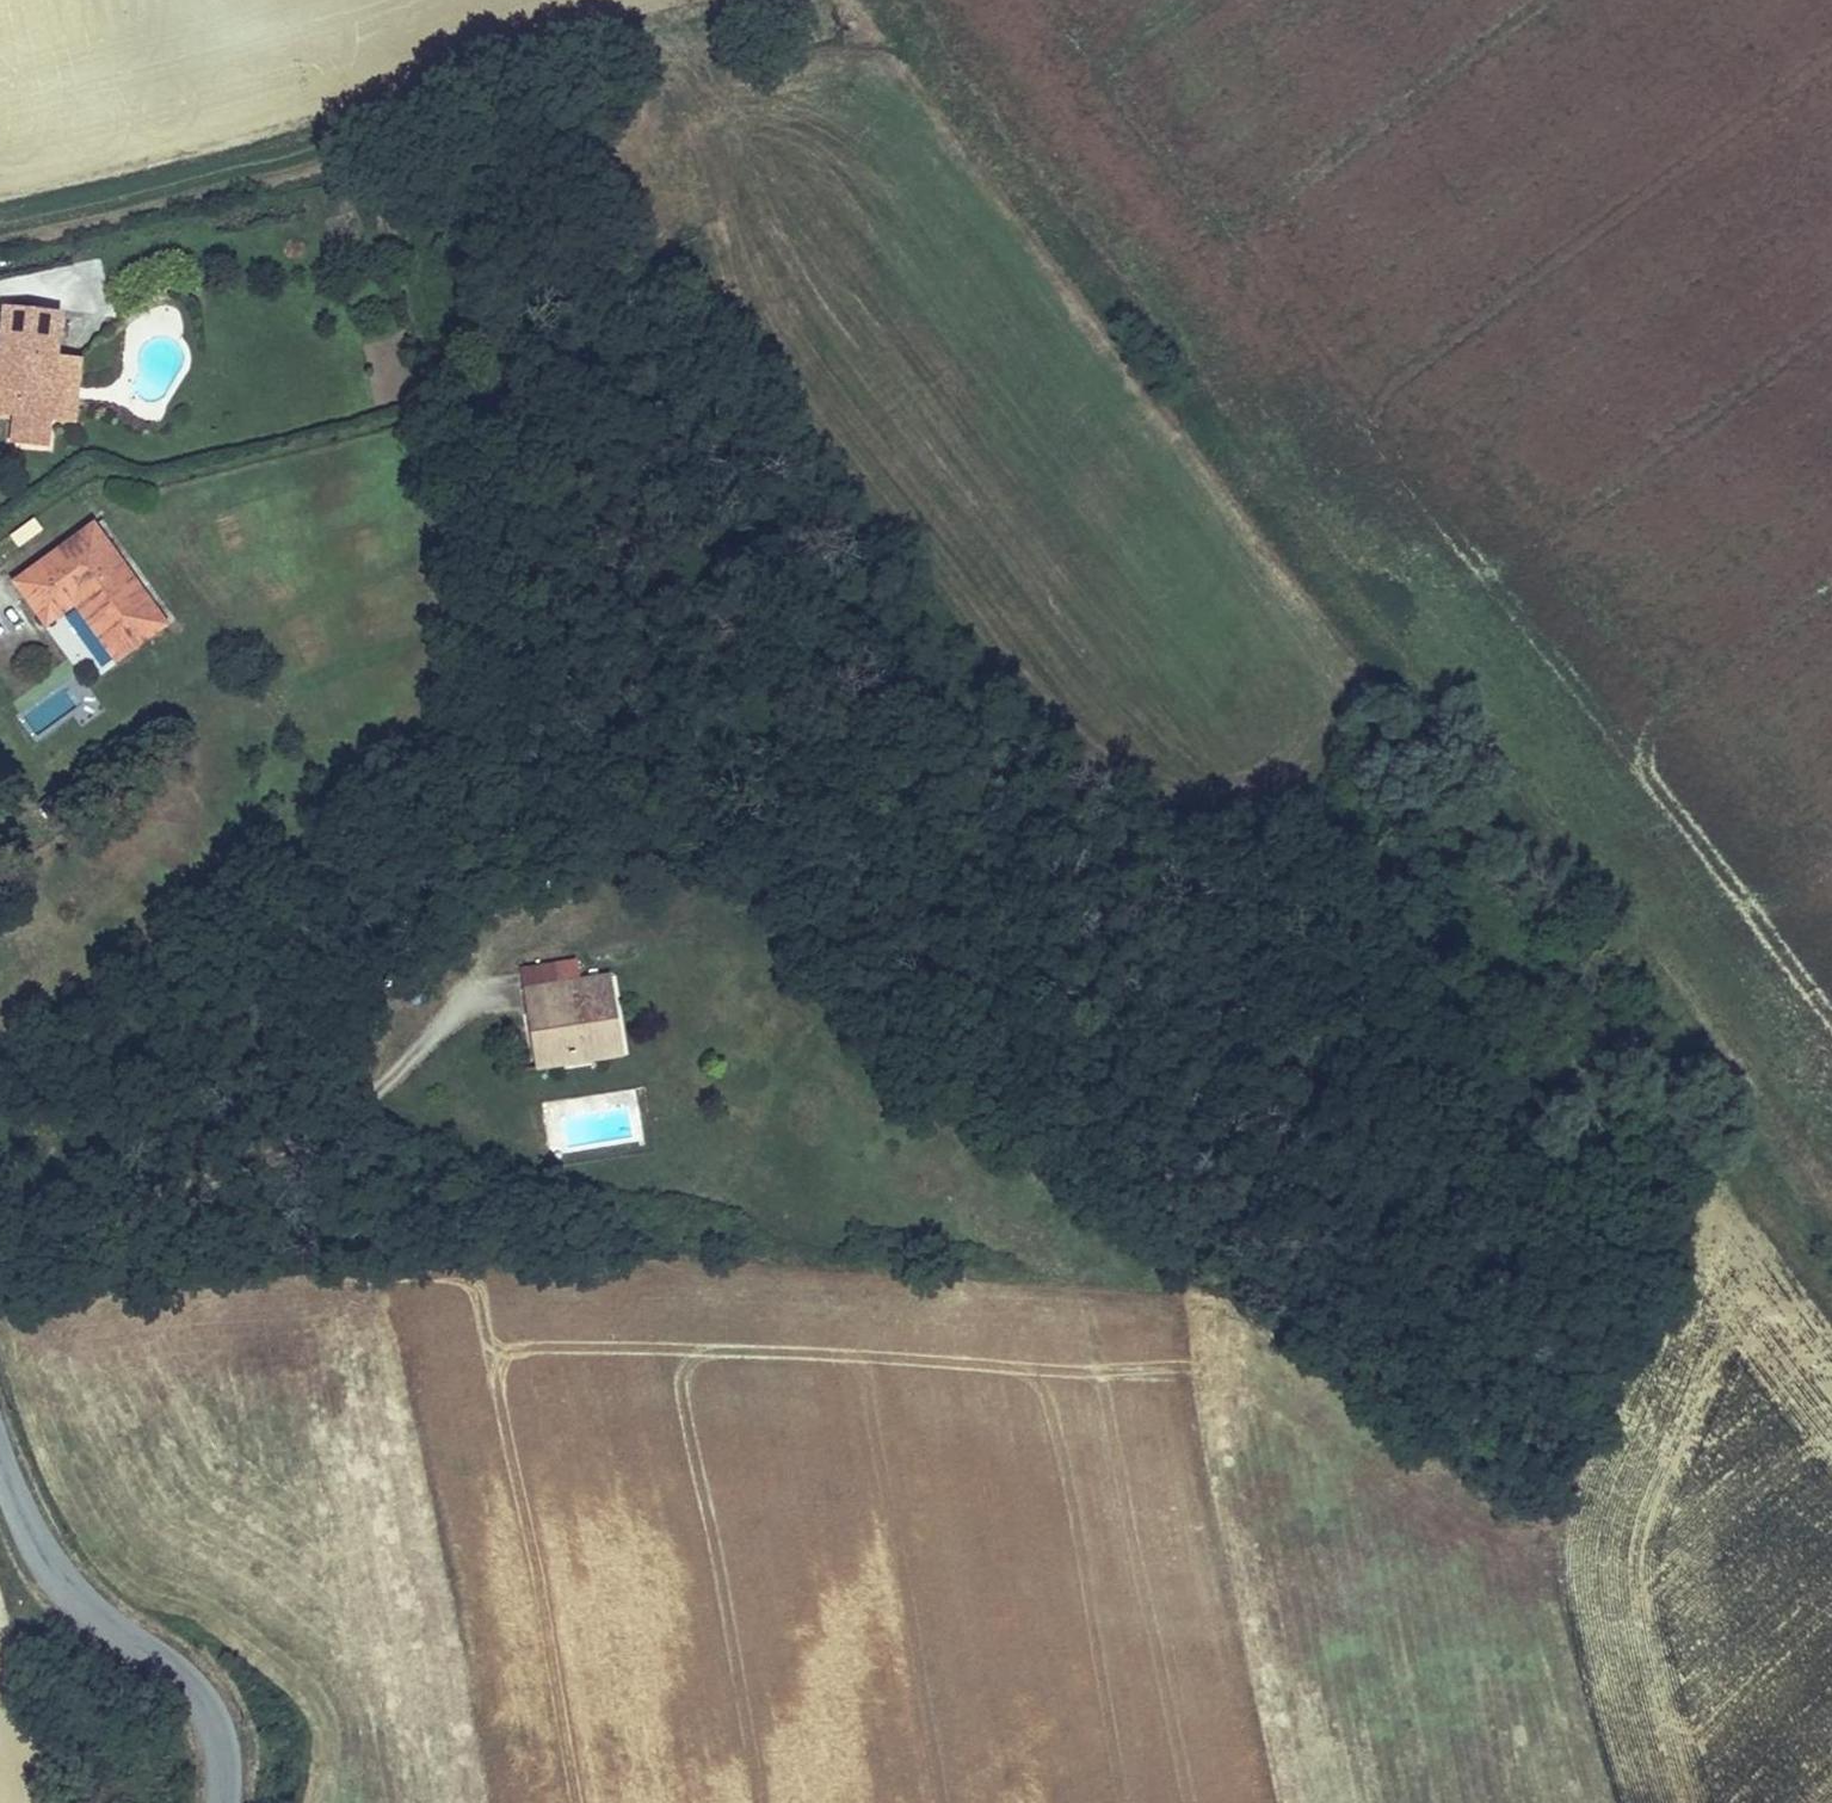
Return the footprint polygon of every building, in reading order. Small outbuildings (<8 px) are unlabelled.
[(12,421),(10,448),(52,451),(53,426),(59,359),(64,316),(1,311),(0,321),(0,420),(12,421)] [(78,428),(84,362),(59,359),(53,426),(78,428)] [(116,670),(172,631),(95,525),(10,585),(45,633),(75,613),(116,670)] [(523,991),(534,1076),(623,1062),(611,976),(582,981),(579,961),(520,971),(523,991)]
